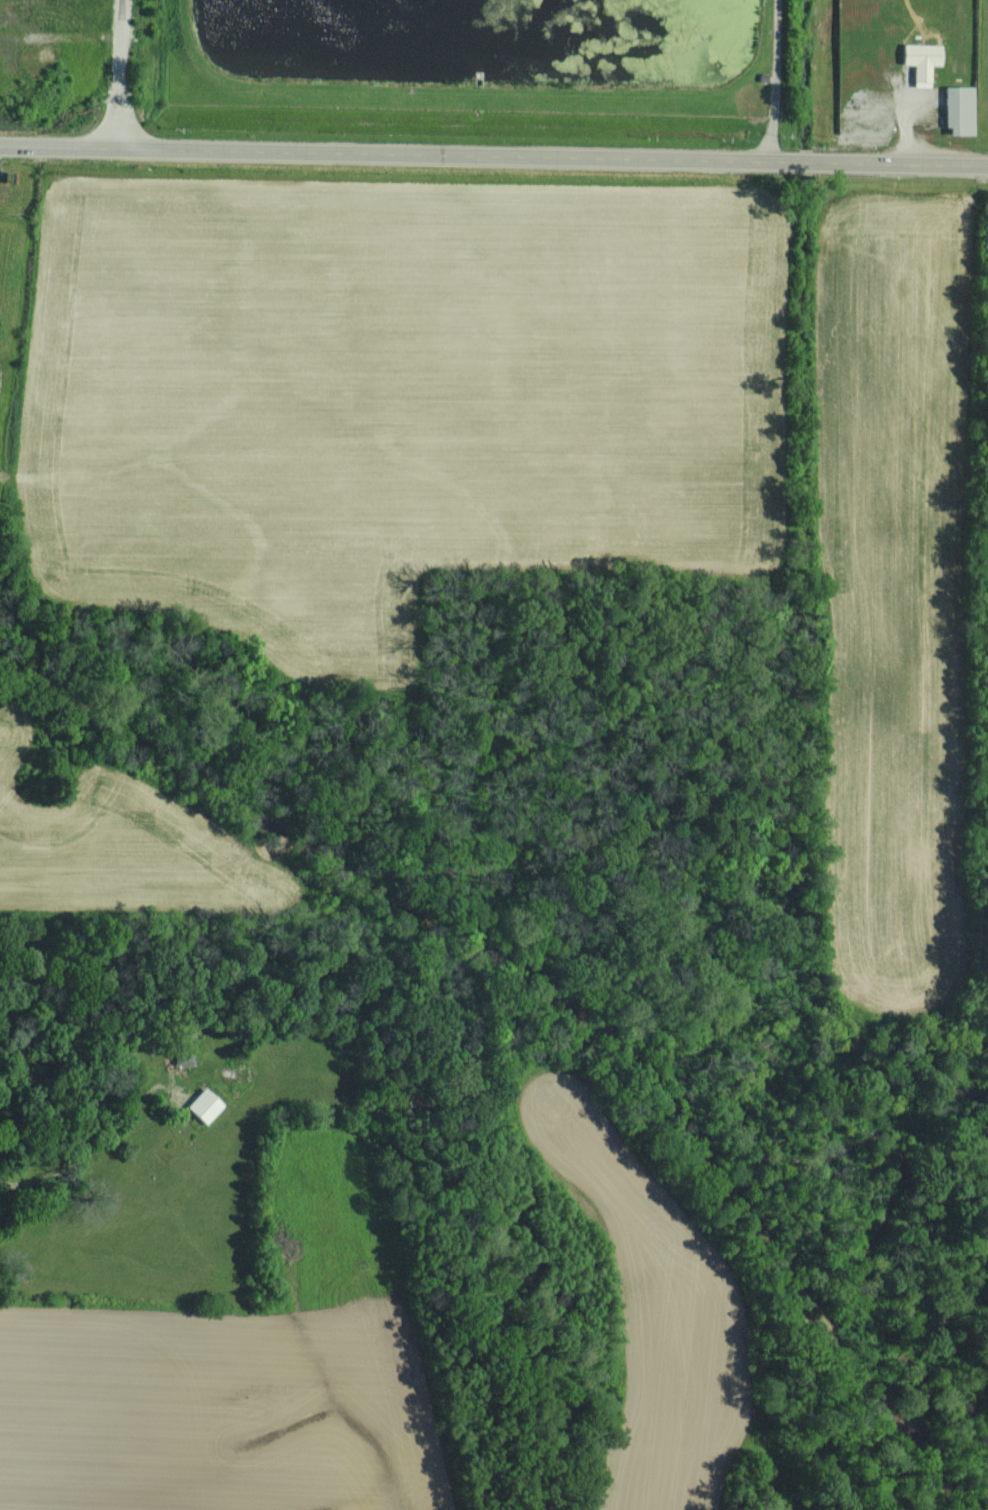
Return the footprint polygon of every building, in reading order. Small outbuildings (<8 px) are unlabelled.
[(940,43),(901,43),(900,63),(912,63),(911,86),(928,86),(929,64),(940,64),(940,43)] [(973,85),(943,85),(943,133),(972,133),(973,85)] [(172,1064),(191,1065),(193,1029),(174,1028),(172,1064)] [(184,1107),(204,1125),(222,1105),(202,1087),(184,1107)]
